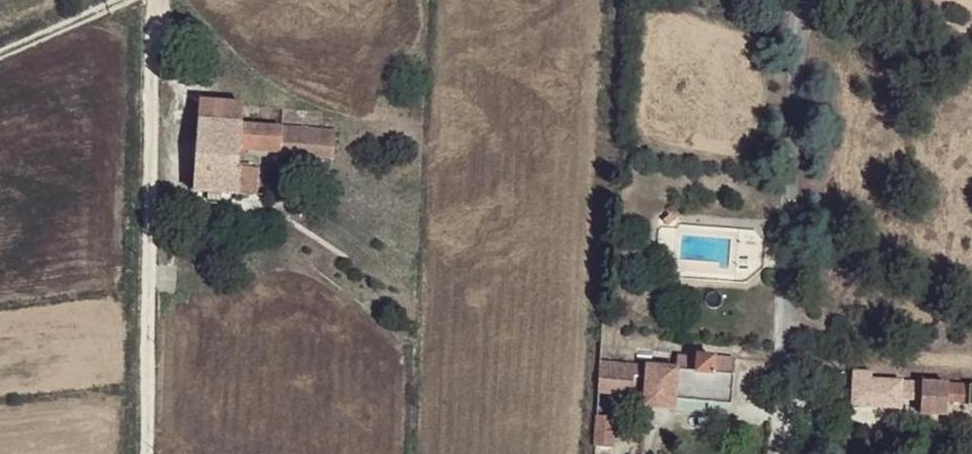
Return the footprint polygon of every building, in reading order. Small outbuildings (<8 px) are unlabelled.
[(243,124),(246,82),(202,78),(194,190),(238,193),(238,169),(240,147),(243,124)] [(282,128),(243,124),(240,147),(280,150),(282,128)] [(335,131),(282,128),(280,150),(281,154),(334,158),(335,131)] [(280,164),(277,203),(290,204),(292,178),(287,177),(287,164),(280,164)] [(253,169),(238,169),(238,193),(251,195),(253,169)] [(674,409),(675,400),(676,392),(707,395),(705,402),(706,402),(730,404),(733,360),(696,356),(696,359),(679,357),(678,370),(600,364),(599,384),(633,388),(634,376),(645,378),(642,407),(674,409)] [(964,404),(965,386),(854,380),(854,405),(900,407),(901,399),(922,400),(921,415),(947,416),(949,403),(964,404)] [(676,392),(675,400),(705,402),(707,395),(676,392)] [(598,417),(596,447),(612,448),(613,418),(598,417)]
